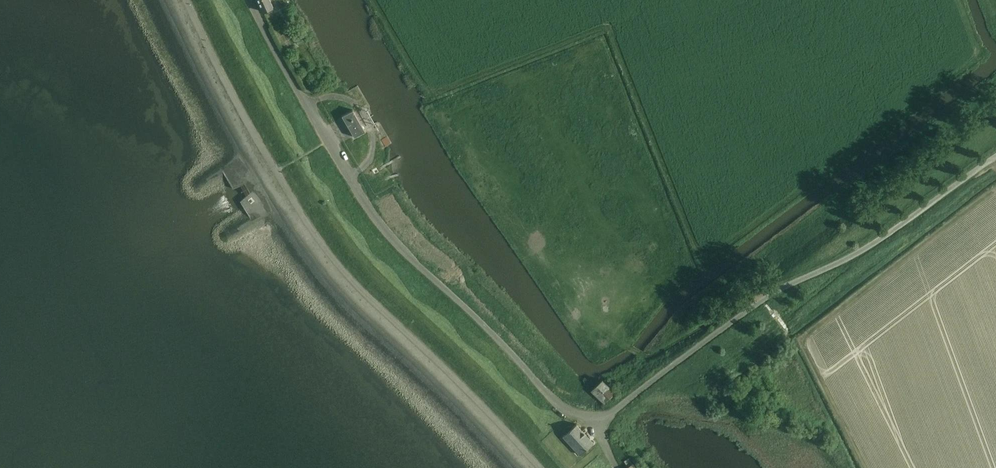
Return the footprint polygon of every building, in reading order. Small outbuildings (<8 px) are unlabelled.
[(263,11),(273,7),(270,0),(257,0),(263,11)] [(336,122),(341,120),(335,108),(331,110),(336,122)] [(342,116),(354,137),(365,130),(352,109),(342,116)] [(348,139),(353,149),(358,147),(353,136),(348,139)] [(302,182),(308,179),(305,173),(299,176),(302,182)] [(253,197),(261,205),(270,198),(262,189),(253,197)] [(614,391),(608,385),(603,379),(592,390),(604,401),(614,391)] [(579,455),(593,442),(576,424),(562,436),(579,455)] [(628,459),(624,462),(627,467),(625,467),(636,467),(628,459)]
